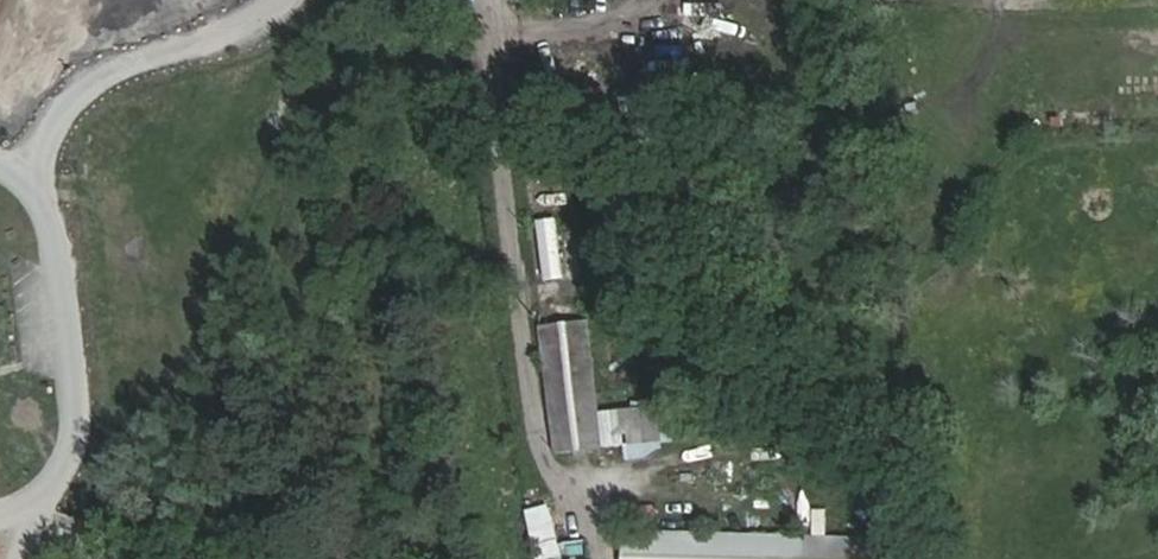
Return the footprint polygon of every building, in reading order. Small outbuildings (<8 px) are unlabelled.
[(516,175),(554,460),(597,454),(559,170),(516,175)] [(626,558),(861,558),(861,551),(626,552),(626,558)]
